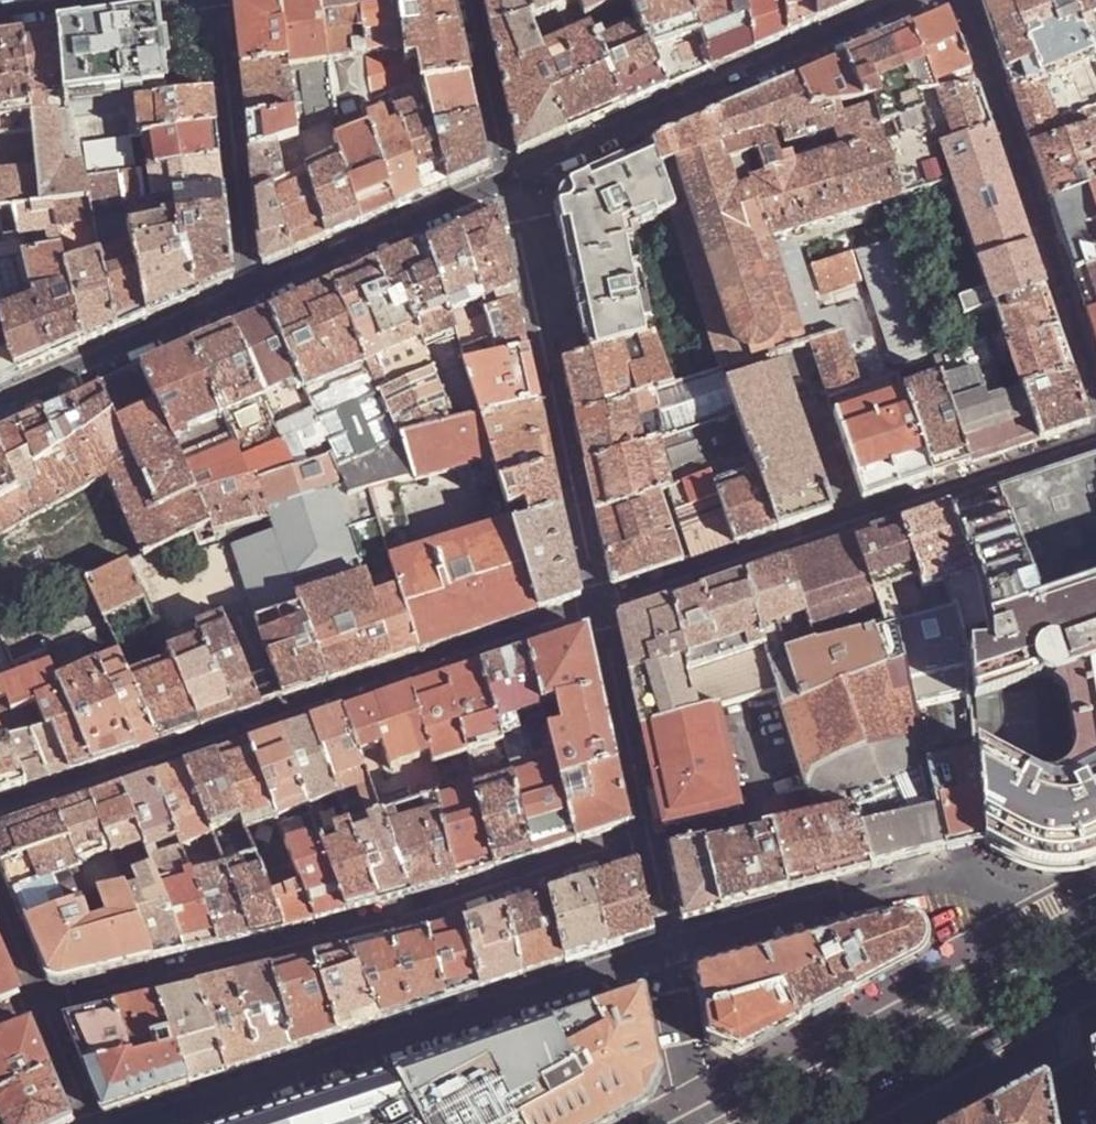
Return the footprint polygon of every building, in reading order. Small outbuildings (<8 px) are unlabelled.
[(235,3),(238,33),(241,69),(288,61),(280,0),(251,0),(235,3)] [(288,61),(295,115),(296,122),(298,137),(330,122),(335,118),(334,100),(328,62),(320,0),(280,0),(288,61)] [(328,62),(367,56),(366,55),(359,0),(320,0),(328,62)] [(398,0),(359,0),(366,55),(405,49),(398,0)] [(405,49),(411,85),(422,83),(423,83),(439,80),(469,75),(463,44),(454,0),(398,0),(405,49)] [(492,31),(529,23),(530,25),(580,2),(579,0),(485,0),(492,31)] [(580,2),(586,16),(588,17),(627,0),(579,0),(580,2)] [(588,17),(592,28),(596,36),(638,17),(632,0),(627,0),(588,17)] [(638,17),(644,29),(670,88),(689,79),(714,69),(692,4),(691,0),(632,0),(638,17)] [(758,49),(748,0),(702,0),(692,4),(714,69),(739,58),(758,49)] [(758,49),(773,43),(789,36),(787,0),(748,0),(758,49)] [(820,22),(818,0),(787,0),(789,36),(803,30),(820,22)] [(820,22),(846,11),(865,2),(865,0),(818,0),(820,22)] [(997,44),(1011,86),(1041,82),(1010,0),(982,0),(997,44)] [(1041,82),(1011,86),(1018,107),(1029,138),(1095,116),(1095,61),(1084,33),(1070,0),(1010,0),(1041,82)] [(1084,33),(1095,28),(1095,0),(1070,0),(1084,33)] [(927,24),(911,31),(933,89),(957,79),(971,73),(948,13),(927,24)] [(137,18),(116,21),(123,90),(164,85),(162,61),(157,15),(137,18)] [(586,16),(536,38),(542,52),(592,28),(588,17),(586,16)] [(638,17),(596,36),(601,47),(644,29),(638,17)] [(82,27),(58,30),(63,91),(64,96),(118,90),(123,90),(116,21),(82,27)] [(499,67),(518,155),(553,140),(569,133),(553,96),(561,93),(542,52),(536,38),(530,25),(529,23),(492,31),(499,67)] [(592,28),(542,52),(561,93),(553,96),(569,133),(602,118),(628,106),(601,47),(596,36),(592,28)] [(1095,61),(1095,28),(1084,33),(1095,61)] [(644,29),(601,47),(628,106),(651,96),(670,88),(644,29)] [(41,33),(24,36),(33,113),(33,118),(47,116),(45,93),(63,91),(58,30),(41,33)] [(875,47),(843,60),(861,105),(865,114),(897,198),(899,198),(946,185),(935,151),(940,149),(954,145),(936,96),(933,89),(911,31),(875,47)] [(0,40),(0,133),(34,130),(33,118),(33,113),(24,36),(2,40),(0,40)] [(405,49),(366,55),(367,56),(373,101),(392,93),(411,85),(405,49)] [(328,62),(334,100),(361,95),(364,104),(373,101),(367,56),(328,62)] [(818,71),(799,79),(810,108),(838,107),(861,105),(843,60),(818,71)] [(288,61),(241,69),(244,96),(247,121),(295,115),(288,61)] [(971,73),(957,79),(962,93),(977,91),(971,73)] [(440,87),(425,89),(427,100),(433,127),(478,116),(472,89),(469,75),(439,80),(440,87)] [(740,105),(724,112),(741,160),(754,155),(755,161),(767,196),(776,194),(788,234),(793,233),(899,199),(899,198),(897,198),(865,114),(861,105),(838,107),(810,108),(799,79),(777,89),(740,105)] [(957,79),(933,89),(936,96),(962,93),(957,79)] [(440,87),(439,80),(423,83),(425,89),(440,87)] [(411,85),(392,93),(396,109),(427,100),(425,89),(423,83),(422,83),(411,85)] [(123,90),(118,90),(120,112),(72,118),(79,148),(131,141),(128,103),(137,102),(166,98),(165,91),(164,85),(123,90)] [(118,90),(64,96),(65,113),(70,112),(72,118),(120,112),(118,90)] [(63,91),(45,93),(47,116),(57,114),(65,113),(64,96),(63,91)] [(962,93),(936,96),(954,145),(992,133),(984,111),(977,91),(962,93)] [(131,141),(141,139),(145,139),(215,128),(213,108),(211,93),(166,98),(137,102),(128,103),(131,141)] [(396,109),(392,93),(373,101),(364,104),(366,112),(374,110),(375,114),(383,112),(388,132),(400,126),(396,109)] [(361,95),(334,100),(335,118),(330,122),(360,224),(377,216),(393,209),(373,137),(366,112),(364,104),(361,95)] [(404,126),(421,197),(437,190),(447,186),(433,127),(427,100),(396,109),(400,126),(401,127),(404,126)] [(366,112),(373,137),(393,209),(409,202),(421,197),(404,126),(401,127),(400,126),(388,132),(383,112),(375,114),(374,110),(366,112)] [(14,208),(52,204),(89,199),(85,181),(83,168),(79,148),(72,118),(70,112),(65,113),(57,114),(47,116),(33,118),(34,130),(39,167),(0,171),(0,209),(14,208)] [(667,137),(651,144),(653,150),(672,204),(673,208),(670,210),(671,212),(718,359),(726,357),(730,367),(776,353),(807,343),(809,342),(808,340),(824,336),(818,313),(793,233),(788,234),(776,194),(767,196),(755,161),(743,164),(741,160),(724,112),(667,137)] [(295,115),(247,121),(249,138),(250,153),(277,144),(298,137),(296,122),(295,115)] [(478,116),(433,127),(447,186),(470,176),(489,168),(478,116)] [(330,122),(298,137),(307,170),(327,238),(345,230),(360,224),(330,122)] [(1049,199),(1095,184),(1095,126),(1031,147),(1040,172),(1049,199)] [(215,128),(145,139),(149,171),(218,160),(216,142),(215,128)] [(1045,291),(1014,199),(1000,158),(992,133),(954,145),(940,149),(952,185),(989,292),(994,307),(995,308),(1045,291)] [(298,137),(277,144),(286,182),(307,170),(298,137)] [(131,141),(79,148),(83,168),(85,181),(118,176),(141,172),(149,171),(145,139),(141,139),(131,141)] [(277,144),(250,153),(253,178),(255,200),(276,189),(287,184),(286,182),(277,144)] [(940,149),(935,151),(946,185),(946,187),(952,185),(940,149)] [(647,337),(640,307),(649,304),(644,284),(635,286),(623,236),(638,230),(634,221),(653,213),(656,219),(671,212),(670,210),(673,208),(672,204),(653,150),(607,171),(570,187),(559,210),(574,279),(590,353),(647,337)] [(754,155),(741,160),(743,164),(755,161),(754,155)] [(149,171),(153,200),(181,196),(222,190),(220,172),(218,160),(149,171)] [(287,184),(276,189),(292,253),(312,245),(327,238),(307,170),(286,182),(287,184)] [(153,200),(149,171),(141,172),(144,201),(153,200)] [(141,172),(118,176),(124,206),(144,203),(144,201),(141,172)] [(101,256),(132,247),(128,228),(124,206),(118,176),(85,181),(89,199),(101,256)] [(1074,273),(1095,266),(1095,184),(1049,199),(1062,237),(1074,273)] [(258,232),(262,266),(292,253),(276,189),(255,200),(258,232)] [(222,190),(181,196),(183,218),(186,244),(191,244),(195,295),(205,291),(231,279),(228,251),(222,190)] [(144,203),(124,206),(128,228),(183,218),(181,196),(153,200),(144,201),(144,203)] [(89,199),(52,204),(83,345),(103,336),(117,330),(101,256),(89,199)] [(14,208),(19,236),(18,237),(20,246),(32,305),(0,315),(0,327),(8,359),(17,374),(34,367),(65,353),(83,345),(52,204),(14,208)] [(459,228),(481,302),(515,287),(508,257),(498,211),(480,219),(459,228)] [(183,218),(128,228),(132,247),(147,317),(174,305),(195,295),(191,244),(186,244),(183,218)] [(439,237),(426,243),(449,315),(481,302),(459,228),(439,237)] [(910,231),(812,264),(821,293),(867,277),(920,260),(910,231)] [(396,256),(374,265),(390,300),(400,296),(420,342),(422,346),(454,331),(449,315),(426,243),(396,256)] [(7,247),(0,248),(0,315),(32,305),(20,246),(8,248),(7,247)] [(101,256),(117,330),(135,322),(147,317),(132,247),(101,256)] [(867,277),(900,373),(932,361),(930,357),(950,349),(920,260),(867,277)] [(350,276),(331,284),(366,364),(420,342),(400,296),(390,300),(374,265),(350,276)] [(1088,316),(1095,313),(1095,266),(1074,273),(1082,297),(1088,316)] [(366,364),(331,284),(299,298),(269,311),(304,389),(366,364)] [(481,302),(492,339),(497,357),(498,358),(528,349),(523,327),(520,308),(515,287),(481,302)] [(1045,291),(995,308),(1003,332),(1005,332),(1009,348),(1059,331),(1052,311),(1045,291)] [(989,292),(958,302),(964,319),(994,307),(989,292)] [(481,302),(449,315),(454,331),(460,352),(492,339),(481,302)] [(994,307),(964,319),(973,342),(986,337),(1003,332),(995,308),(994,307)] [(831,309),(818,313),(824,336),(808,340),(809,342),(807,343),(827,396),(858,385),(839,330),(831,309)] [(246,321),(232,327),(263,397),(276,427),(293,468),(309,463),(303,448),(327,441),(309,400),(304,389),(269,311),(246,321)] [(2,381),(17,374),(8,359),(0,327),(0,382),(2,381)] [(210,337),(192,345),(222,415),(263,397),(232,327),(210,337)] [(454,331),(422,346),(433,371),(456,423),(480,416),(465,366),(462,359),(460,352),(454,331)] [(1065,351),(1059,331),(1009,348),(1005,332),(1003,332),(986,337),(996,367),(1013,362),(1022,390),(1024,390),(1073,374),(1065,351)] [(575,417),(672,385),(654,335),(647,337),(590,353),(563,361),(569,391),(575,417)] [(1011,449),(1040,439),(1024,390),(1022,390),(1006,396),(996,367),(986,337),(973,342),(950,349),(930,357),(932,361),(938,377),(968,463),(1011,449)] [(492,339),(460,352),(462,359),(468,356),(471,364),(497,357),(492,339)] [(420,342),(366,364),(371,375),(379,393),(433,371),(422,346),(420,342)] [(162,358),(142,366),(157,401),(172,437),(190,429),(222,415),(192,345),(162,358)] [(528,349),(498,358),(497,357),(471,364),(465,366),(480,416),(539,401),(532,367),(528,349)] [(776,353),(730,367),(733,380),(780,365),(776,353)] [(468,356),(462,359),(465,366),(471,364),(468,356)] [(726,357),(718,359),(721,369),(721,370),(730,367),(726,357)] [(888,360),(873,365),(875,372),(890,367),(888,360)] [(366,364),(304,389),(309,400),(371,375),(366,364)] [(733,380),(726,382),(736,413),(752,456),(757,469),(778,529),(811,517),(832,509),(780,365),(733,380)] [(116,379),(101,386),(113,411),(114,410),(118,419),(157,401),(142,366),(116,379)] [(635,417),(659,409),(667,438),(736,413),(726,382),(721,370),(721,369),(672,385),(575,417),(581,446),(586,466),(642,446),(635,417)] [(433,371),(379,393),(398,437),(402,435),(456,423),(433,371)] [(1073,374),(1024,390),(1040,439),(1089,422),(1081,396),(1073,374)] [(371,375),(309,400),(327,441),(332,452),(337,465),(403,438),(402,435),(398,437),(379,393),(371,375)] [(953,468),(968,463),(938,377),(904,390),(934,475),(953,468)] [(83,394),(72,399),(86,429),(113,411),(101,386),(83,394)] [(832,413),(863,499),(905,485),(934,475),(904,390),(832,413)] [(263,397),(222,415),(230,434),(234,443),(276,427),(263,397)] [(57,406),(43,412),(60,448),(86,429),(72,399),(57,406)] [(157,401),(118,419),(114,410),(113,411),(86,429),(60,448),(33,467),(38,479),(16,491),(0,501),(0,536),(109,473),(143,554),(186,535),(210,524),(196,491),(181,456),(172,437),(157,401)] [(539,401),(480,416),(500,483),(552,465),(547,441),(541,412),(539,401)] [(667,438),(659,409),(635,417),(642,446),(667,438)] [(0,432),(0,453),(16,491),(38,479),(33,467),(60,448),(43,412),(34,416),(4,430),(0,432)] [(591,493),(596,515),(657,492),(666,488),(710,472),(752,456),(736,413),(667,438),(642,446),(586,466),(591,493)] [(222,415),(190,429),(198,448),(230,434),(222,415)] [(396,483),(370,489),(380,528),(390,559),(398,589),(417,651),(481,629),(540,609),(513,524),(508,507),(500,483),(480,416),(456,423),(402,435),(403,438),(415,478),(415,479),(468,466),(486,528),(475,532),(416,550),(396,483)] [(276,427),(234,443),(248,476),(256,474),(259,478),(293,468),(276,427)] [(198,448),(181,456),(196,491),(248,476),(234,443),(230,434),(198,448)] [(403,438),(337,465),(351,494),(370,489),(396,483),(415,478),(403,438)] [(327,441),(303,448),(309,463),(327,457),(326,454),(332,452),(327,441)] [(327,457),(353,535),(380,528),(370,489),(351,494),(337,465),(332,452),(326,454),(327,457)] [(16,491),(0,453),(0,501),(16,491)] [(957,501),(962,513),(1004,499),(1040,602),(1095,584),(1095,455),(1090,457),(1048,471),(1005,486),(969,498),(957,501)] [(752,456),(710,472),(715,484),(757,469),(752,456)] [(293,468),(259,478),(270,512),(275,528),(276,532),(299,595),(301,604),(316,649),(336,643),(383,628),(373,597),(353,535),(327,457),(309,463),(293,468)] [(552,465),(500,483),(508,507),(525,502),(530,519),(531,520),(562,509),(556,483),(552,465)] [(757,469),(715,484),(735,542),(761,534),(778,529),(757,469)] [(710,472),(666,488),(690,557),(719,548),(735,542),(715,484),(710,472)] [(248,476),(196,491),(210,524),(211,523),(213,529),(270,512),(259,478),(256,474),(248,476)] [(657,492),(596,515),(604,554),(611,581),(614,584),(680,561),(657,492)] [(981,599),(985,625),(989,644),(979,645),(964,648),(970,739),(971,739),(972,753),(978,841),(981,841),(1023,862),(1042,868),(1063,869),(1083,866),(1095,861),(1095,584),(1040,602),(1004,499),(962,513),(965,522),(957,525),(972,574),(981,599)] [(954,516),(962,513),(957,501),(949,504),(954,516)] [(525,502),(508,507),(513,524),(530,519),(525,502)] [(942,584),(972,574),(957,525),(954,516),(949,504),(923,513),(900,521),(918,576),(923,590),(942,584)] [(562,509),(531,520),(530,519),(513,524),(540,609),(552,605),(580,595),(576,573),(562,509)] [(965,522),(962,513),(954,516),(957,525),(965,522)] [(918,576),(900,521),(875,530),(855,536),(873,592),(887,587),(918,576)] [(210,524),(186,535),(192,548),(217,538),(213,529),(211,523),(210,524)] [(275,528),(257,535),(258,539),(276,532),(275,528)] [(390,559),(380,528),(353,535),(373,597),(398,589),(390,559)] [(299,595),(276,532),(258,539),(257,535),(234,543),(257,618),(301,604),(299,595)] [(820,548),(787,559),(809,629),(878,604),(873,592),(855,536),(820,548)] [(769,565),(745,573),(765,647),(776,690),(805,788),(853,808),(858,826),(871,870),(879,868),(915,858),(946,849),(928,765),(895,623),(885,626),(873,630),(815,645),(814,642),(809,629),(787,559),(769,565)] [(126,562),(87,580),(102,615),(109,612),(142,597),(126,562)] [(688,673),(734,658),(765,647),(745,573),(703,587),(672,598),(685,660),(688,673)] [(972,574),(942,584),(950,605),(954,604),(964,648),(979,645),(975,628),(985,625),(981,599),(972,574)] [(918,576),(887,587),(899,622),(930,611),(923,590),(918,576)] [(950,605),(942,584),(923,590),(930,611),(950,605)] [(899,622),(887,587),(873,592),(878,604),(885,626),(895,623),(899,622)] [(386,662),(417,651),(398,589),(373,597),(383,628),(336,643),(347,675),(349,675),(386,662)] [(636,702),(642,726),(696,712),(693,698),(680,701),(673,664),(685,660),(672,598),(657,603),(621,615),(619,618),(626,653),(636,702)] [(316,649),(301,604),(257,618),(285,697),(295,693),(328,682),(316,649)] [(878,604),(809,629),(814,642),(815,645),(873,630),(885,626),(878,604)] [(928,765),(972,753),(971,739),(970,739),(964,648),(954,604),(950,605),(930,611),(899,622),(895,623),(928,765)] [(109,612),(102,615),(102,616),(108,629),(114,627),(109,612)] [(221,615),(196,626),(201,637),(235,714),(260,705),(221,615)] [(975,628),(979,645),(989,644),(985,625),(975,628)] [(503,657),(479,666),(497,723),(502,742),(510,766),(512,777),(531,855),(554,848),(576,841),(562,782),(615,762),(605,714),(587,628),(563,636),(503,657)] [(201,637),(168,652),(171,660),(201,726),(235,714),(201,637)] [(336,643),(316,649),(328,682),(347,675),(336,643)] [(776,690),(765,647),(734,658),(740,678),(692,693),(693,698),(696,712),(716,706),(776,690)] [(119,653),(97,663),(136,748),(152,743),(158,740),(129,675),(119,653)] [(734,658),(688,673),(692,693),(740,678),(734,658)] [(171,660),(129,675),(158,740),(183,732),(201,726),(171,660)] [(685,660),(673,664),(680,701),(693,698),(692,693),(688,673),(685,660)] [(97,663),(56,679),(93,763),(107,758),(136,748),(97,663)] [(457,673),(443,678),(466,752),(474,777),(510,766),(502,742),(497,723),(479,666),(457,673)] [(0,686),(0,715),(35,703),(47,728),(30,733),(49,778),(59,774),(85,766),(93,763),(56,679),(51,668),(0,686)] [(431,754),(431,755),(434,764),(466,752),(443,678),(423,685),(411,688),(431,754)] [(389,696),(375,701),(389,741),(382,744),(383,746),(390,767),(431,754),(411,688),(389,696)] [(354,708),(343,712),(359,754),(366,774),(390,767),(383,746),(382,744),(389,741),(375,701),(354,708)] [(7,740),(30,733),(47,728),(35,703),(0,715),(0,742),(7,740)] [(738,808),(716,706),(696,712),(642,726),(650,763),(660,809),(663,826),(738,808)] [(324,719),(311,724),(338,794),(358,787),(369,784),(366,774),(359,754),(343,712),(324,719)] [(295,729),(280,733),(307,806),(338,795),(338,794),(311,724),(295,729)] [(7,740),(27,786),(40,781),(49,778),(30,733),(7,740)] [(268,738),(248,745),(275,816),(307,806),(280,733),(268,738)] [(0,742),(0,795),(27,786),(7,740),(0,742)] [(232,750),(217,755),(242,820),(246,829),(277,820),(275,816),(248,745),(232,750)] [(928,765),(946,849),(966,844),(978,841),(972,753),(928,765)] [(197,762),(185,766),(224,866),(255,854),(246,832),(246,829),(242,820),(217,755),(197,762)] [(615,762),(562,782),(576,841),(629,824),(621,789),(615,762)] [(167,772),(152,777),(177,838),(180,848),(190,872),(191,874),(224,866),(185,766),(167,772)] [(474,777),(470,778),(474,789),(494,868),(514,861),(531,855),(512,777),(510,766),(474,777)] [(132,784),(121,788),(143,844),(152,869),(157,882),(182,875),(190,872),(180,848),(155,856),(152,847),(177,838),(152,777),(132,784)] [(442,788),(434,791),(435,796),(436,801),(474,789),(470,778),(442,788)] [(369,784),(358,787),(369,817),(380,814),(369,784)] [(369,817),(358,787),(338,794),(338,795),(342,806),(348,823),(369,817)] [(89,799),(111,855),(126,850),(143,844),(121,788),(103,794),(89,799)] [(773,826),(773,827),(853,808),(805,788),(775,796),(771,798),(768,804),(772,822),(773,826)] [(474,789),(436,801),(455,881),(478,873),(494,868),(474,789)] [(338,795),(307,806),(310,814),(312,818),(342,806),(338,795)] [(386,831),(410,893),(436,886),(455,881),(436,801),(435,796),(421,801),(393,812),(381,816),(386,831)] [(0,829),(0,865),(4,876),(12,893),(79,870),(82,878),(91,900),(125,888),(122,879),(111,855),(89,799),(64,807),(0,829)] [(342,806),(312,818),(318,834),(334,829),(348,823),(342,806)] [(853,808),(773,827),(774,829),(787,892),(829,881),(852,875),(871,870),(858,826),(853,808)] [(279,825),(301,883),(315,918),(332,914),(346,910),(324,849),(318,834),(312,818),(310,814),(296,819),(279,825)] [(353,835),(378,902),(398,896),(410,893),(386,831),(381,816),(380,814),(369,817),(348,823),(353,835)] [(703,842),(704,847),(774,829),(773,827),(773,826),(772,822),(758,826),(756,824),(751,822),(728,828),(727,829),(721,832),(722,835),(720,836),(702,840),(703,842)] [(340,844),(324,849),(346,910),(365,905),(378,902),(353,835),(348,823),(334,829),(340,844)] [(334,829),(318,834),(324,849),(340,844),(334,829)] [(781,894),(787,892),(774,829),(704,847),(719,910),(781,894)] [(177,838),(152,847),(155,856),(180,848),(177,838)] [(701,915),(719,910),(704,847),(703,842),(668,850),(675,881),(683,920),(701,915)] [(143,844),(126,850),(136,874),(152,869),(143,844)] [(133,875),(136,874),(126,850),(111,855),(122,879),(133,875)] [(270,929),(282,926),(270,893),(255,854),(224,866),(236,897),(251,934),(270,929)] [(606,874),(589,879),(605,946),(623,940),(651,930),(646,905),(637,864),(606,874)] [(203,905),(209,903),(206,896),(217,893),(219,901),(236,897),(224,866),(191,874),(203,905)] [(169,956),(185,951),(160,888),(157,882),(152,869),(136,874),(133,875),(138,886),(126,890),(153,960),(169,956)] [(79,870),(12,893),(20,913),(24,924),(81,904),(91,900),(82,878),(79,870)] [(157,882),(160,888),(185,951),(204,946),(218,942),(203,905),(191,874),(190,872),(182,875),(157,882)] [(133,875),(122,879),(125,888),(126,890),(138,886),(133,875)] [(567,886),(547,893),(563,960),(579,955),(605,946),(589,879),(567,886)] [(270,893),(282,926),(303,921),(315,918),(301,883),(270,893)] [(81,904),(24,924),(36,951),(46,976),(62,984),(96,975),(153,960),(126,890),(125,888),(91,900),(81,904)] [(206,896),(209,903),(219,901),(217,893),(206,896)] [(525,901),(506,907),(521,974),(537,969),(563,960),(547,893),(525,901)] [(203,905),(218,942),(239,937),(251,934),(236,897),(219,901),(209,903),(203,905)] [(483,915),(464,921),(479,988),(488,985),(508,978),(521,974),(506,907),(483,915)] [(901,919),(827,938),(855,991),(879,978),(891,972),(914,960),(915,959),(922,951),(923,949),(925,939),(923,932),(912,921),(907,918),(901,919)] [(444,926),(429,930),(443,999),(459,994),(479,988),(464,921),(444,926)] [(409,1011),(443,999),(429,930),(392,939),(409,1011)] [(763,956),(781,993),(797,1022),(810,1015),(840,999),(855,991),(827,938),(763,956)] [(392,939),(380,942),(347,950),(383,1019),(406,1012),(409,1011),(392,939)] [(19,993),(0,949),(0,1000),(19,993)] [(333,953),(314,957),(338,1034),(360,1027),(383,1019),(347,950),(333,953)] [(781,993),(763,956),(722,967),(696,974),(703,1013),(781,993)] [(293,962),(271,968),(289,1050),(310,1043),(338,1034),(314,957),(293,962)] [(255,972),(234,977),(258,1060),(272,1055),(289,1050),(271,968),(255,972)] [(218,980),(195,986),(213,1035),(226,1071),(241,1066),(258,1060),(234,977),(218,980)] [(174,991),(157,995),(171,1032),(175,1047),(213,1035),(195,986),(174,991)] [(548,1023),(603,1123),(608,1123),(646,1104),(653,1087),(660,1071),(642,992),(548,1023)] [(770,1037),(797,1022),(781,993),(703,1013),(709,1039),(739,1054),(770,1037)] [(134,1000),(114,1005),(130,1049),(171,1032),(157,995),(134,1000)] [(87,1012),(64,1017),(85,1067),(130,1049),(114,1005),(87,1012)] [(548,1023),(479,1046),(395,1074),(409,1100),(421,1123),(603,1123),(548,1023)] [(53,1072),(43,1048),(33,1025),(0,1037),(0,1095),(53,1072)] [(85,1067),(103,1111),(150,1096),(189,1083),(175,1047),(171,1032),(130,1049),(85,1067)] [(213,1035),(175,1047),(189,1083),(210,1076),(226,1071),(213,1035)] [(74,1121),(63,1097),(53,1072),(0,1095),(0,1123),(68,1123),(74,1121)] [(243,1123),(421,1123),(409,1100),(395,1074),(243,1123)] [(989,1106),(993,1123),(1053,1123),(1046,1084),(1032,1082),(989,1106)] [(954,1123),(993,1123),(989,1106),(955,1123),(954,1123)]
